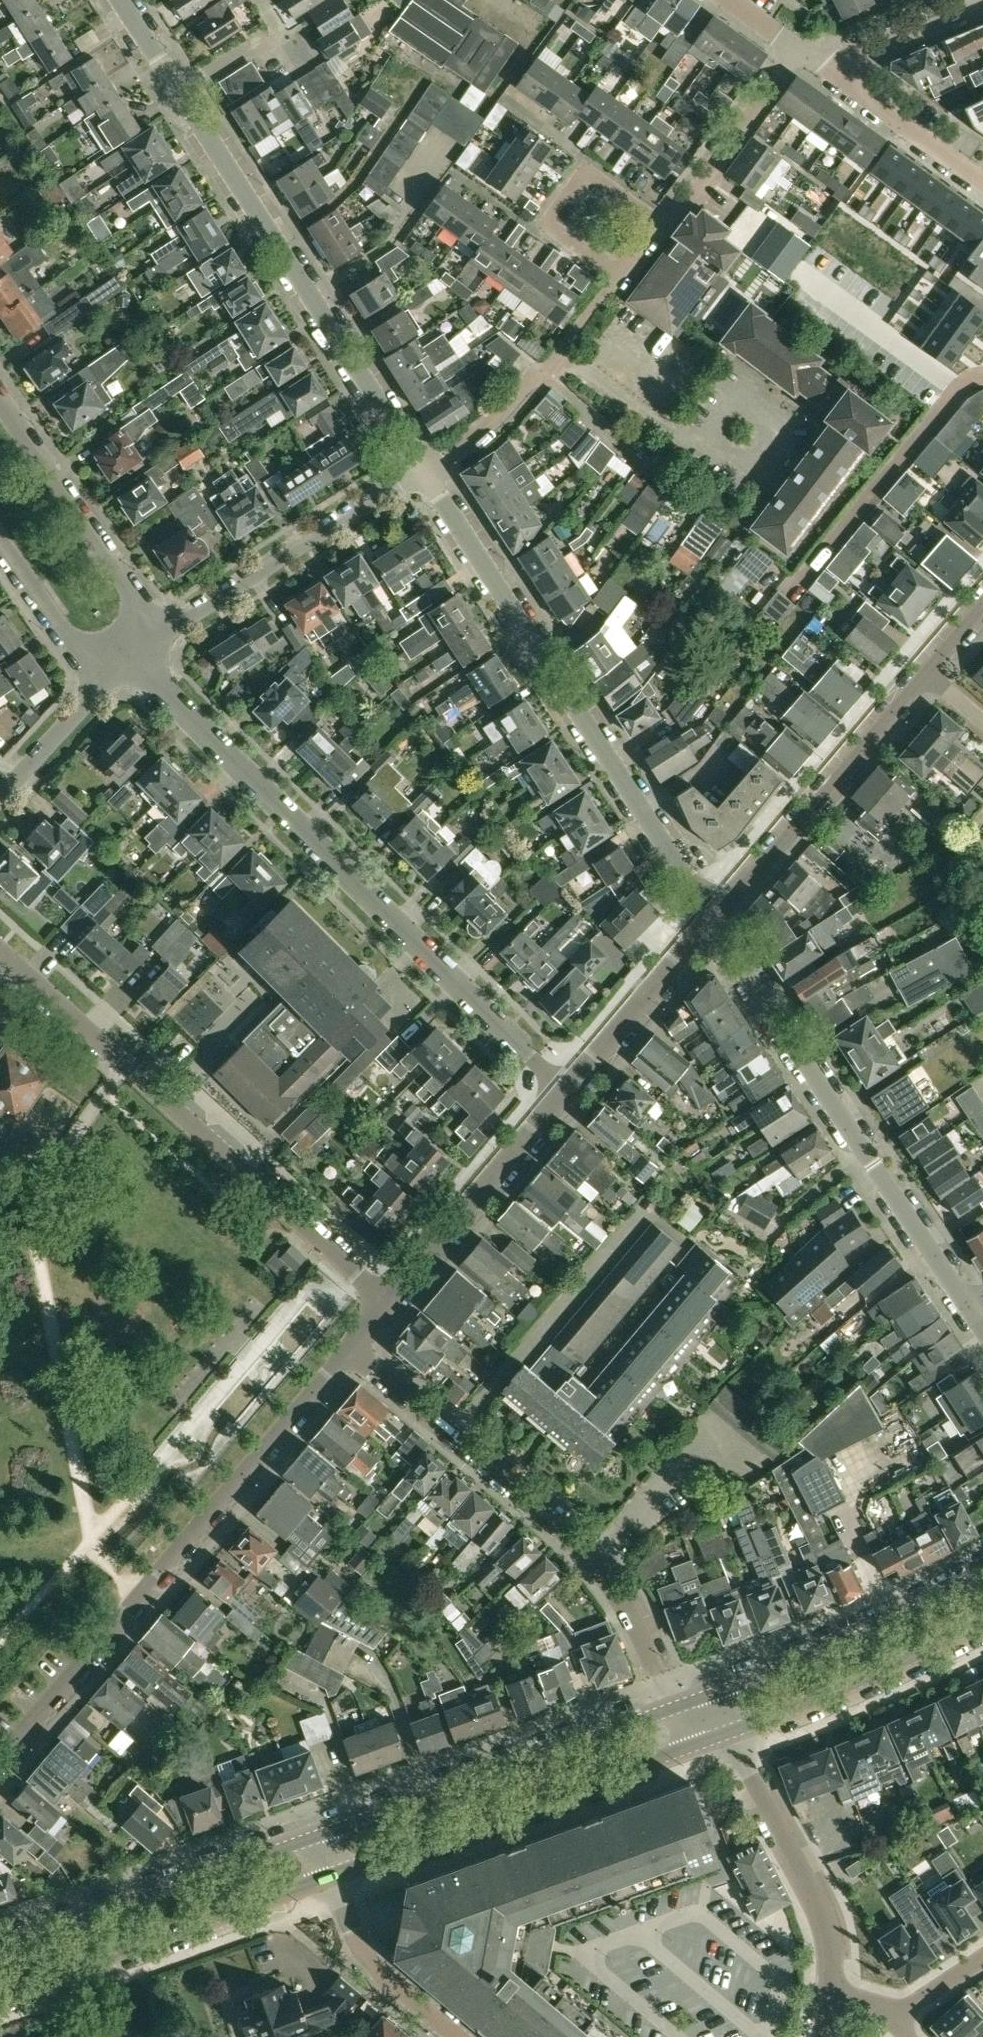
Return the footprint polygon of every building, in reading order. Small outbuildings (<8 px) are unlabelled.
[(18,20),(40,6),(36,0),(7,0),(6,1),(18,20)] [(183,19),(213,0),(171,0),(183,19)] [(205,11),(209,16),(197,24),(212,48),(243,28),(230,7),(242,0),(223,0),(205,11)] [(294,19),(308,10),(312,15),(333,2),(332,0),(283,0),(294,19)] [(312,15),(323,34),(353,16),(343,0),(332,0),(333,2),(312,15)] [(386,35),(390,37),(393,33),(443,68),(445,64),(484,92),(518,43),(463,4),(466,0),(411,0),(386,35)] [(404,8),(410,0),(394,0),(404,8)] [(533,3),(543,10),(550,0),(530,0),(530,1),(533,3)] [(600,7),(606,11),(614,0),(604,0),(600,7)] [(625,21),(636,29),(651,39),(663,22),(679,0),(639,0),(625,21)] [(700,4),(695,0),(679,0),(663,22),(679,34),(700,4)] [(873,0),(834,0),(843,18),(874,3),(873,0)] [(0,32),(0,43),(14,35),(21,46),(53,26),(40,6),(18,20),(0,32)] [(331,58),(332,59),(340,54),(344,61),(359,51),(355,44),(363,39),(371,33),(359,13),(353,16),(323,34),(318,37),(319,39),(323,44),(331,58)] [(689,48),(688,50),(699,59),(705,63),(731,26),(714,14),(702,31),(689,48)] [(580,35),(586,26),(576,19),(570,27),(580,35)] [(955,57),(962,54),(982,44),(982,23),(946,39),(952,51),(955,57)] [(73,57),(53,26),(21,46),(17,49),(22,56),(26,53),(29,57),(38,51),(51,71),(73,57)] [(596,33),(586,26),(580,35),(590,42),(596,33)] [(718,61),(729,69),(750,39),(731,26),(705,63),(711,67),(714,66),(718,61)] [(688,50),(689,48),(676,39),(661,60),(675,69),(688,50)] [(746,81),(767,52),(750,39),(729,69),(746,81)] [(936,66),(945,62),(936,42),(892,61),(891,69),(918,89),(941,77),(936,66)] [(947,66),(950,74),(956,87),(967,82),(964,75),(971,72),(982,66),(982,44),(962,54),(955,57),(956,62),(947,66)] [(22,56),(17,49),(9,54),(3,58),(8,65),(22,56)] [(614,62),(604,54),(598,62),(608,70),(614,62)] [(68,80),(78,96),(108,77),(95,57),(66,76),(64,72),(50,81),(55,89),(68,80)] [(517,86),(535,98),(555,70),(537,58),(517,86)] [(326,61),(316,68),(326,85),(328,88),(334,98),(348,119),(356,106),(345,90),(337,78),(326,61)] [(622,68),(615,63),(610,69),(617,74),(622,68)] [(555,70),(535,98),(553,111),(573,83),(562,75),(566,69),(559,64),(555,70)] [(971,72),(964,75),(967,82),(969,87),(982,80),(982,66),(971,72)] [(231,80),(236,87),(247,81),(242,73),(231,80)] [(797,73),(776,102),(795,115),(815,87),(797,73)] [(670,75),(664,84),(674,90),(679,82),(670,75)] [(81,106),(88,117),(99,110),(121,97),(108,77),(78,96),(64,105),(68,113),(81,106)] [(429,123),(430,124),(442,132),(463,102),(432,80),(412,110),(430,122),(429,123)] [(247,81),(236,87),(242,97),(253,91),(247,81)] [(275,94),(292,121),(301,136),(314,128),(306,116),(313,111),(324,104),(318,95),(313,87),(302,94),(295,81),(275,94)] [(571,124),(577,115),(576,115),(590,95),(573,83),(553,111),(571,124)] [(597,86),(590,95),(576,115),(577,115),(590,124),(595,127),(615,99),(597,86)] [(251,100),(270,129),(272,133),(292,121),(275,94),(270,87),(251,100)] [(359,104),(381,119),(392,102),(371,87),(359,104)] [(795,115),(812,128),(832,99),(815,87),(795,115)] [(324,104),(334,98),(328,88),(318,95),(324,104)] [(693,98),(703,105),(709,97),(699,89),(693,98)] [(133,117),(121,97),(99,110),(88,117),(84,119),(92,133),(99,143),(106,154),(132,137),(142,130),(133,117)] [(713,112),(719,103),(709,97),(703,105),(713,112)] [(22,98),(13,103),(28,127),(37,121),(28,108),(22,98)] [(964,107),(973,126),(982,134),(982,98),(964,107)] [(632,111),(615,99),(595,127),(590,124),(583,135),(590,140),(598,130),(612,139),(632,111)] [(807,134),(805,137),(823,151),(825,147),(830,141),(850,112),(832,99),(812,128),(807,134)] [(232,112),(253,145),(254,145),(272,133),(270,129),(251,100),(232,112)] [(473,109),(463,102),(442,132),(453,139),(473,109)] [(473,109),(453,139),(464,147),(485,117),(473,109)] [(412,110),(406,119),(424,132),(430,124),(429,123),(430,122),(412,110)] [(630,152),(650,123),(632,111),(612,139),(626,149),(630,152)] [(830,141),(847,154),(867,125),(850,112),(830,141)] [(656,114),(650,123),(630,152),(626,149),(618,160),(625,166),(633,154),(647,164),(668,136),(674,126),(656,114)] [(345,122),(340,118),(336,125),(341,128),(345,122)] [(406,119),(400,128),(419,141),(424,132),(406,119)] [(361,130),(374,139),(381,130),(367,121),(361,130)] [(771,130),(761,124),(756,131),(765,138),(771,130)] [(865,166),(885,138),(867,125),(847,154),(865,166)] [(539,168),(548,175),(553,169),(543,162),(553,147),(524,127),(512,144),(541,165),(539,168)] [(130,156),(135,163),(168,143),(161,133),(159,135),(154,128),(102,161),(109,170),(130,156)] [(400,128),(394,137),(412,151),(419,141),(400,128)] [(590,140),(583,135),(577,143),(585,149),(590,140)] [(752,135),(739,154),(778,182),(787,188),(792,181),(782,174),(789,164),(791,163),(781,156),(752,135)] [(686,148),(668,136),(647,164),(666,177),(673,167),(682,173),(694,155),(685,149),(686,148)] [(387,147),(406,160),(412,151),(394,137),(387,147)] [(19,148),(26,157),(34,151),(28,142),(19,148)] [(480,149),(471,142),(456,162),(466,169),(480,149)] [(781,150),(791,157),(797,149),(787,142),(781,150)] [(168,143),(135,163),(140,171),(118,186),(124,195),(176,161),(171,155),(174,153),(168,143)] [(890,143),(868,172),(887,186),(909,157),(905,154),(897,148),(890,143)] [(512,144),(499,162),(528,183),(539,168),(541,165),(512,144)] [(49,145),(39,152),(48,165),(58,158),(49,145)] [(253,145),(250,148),(258,161),(263,158),(262,157),(254,145),(253,145)] [(387,147),(381,156),(400,169),(406,160),(387,147)] [(807,156),(797,149),(791,157),(801,164),(807,156)] [(277,180),(289,198),(321,177),(315,167),(325,159),(320,151),(277,180)] [(773,188),(778,182),(739,154),(726,172),(746,187),(755,192),(763,181),(773,188)] [(381,156),(375,165),(394,177),(400,169),(381,156)] [(909,157),(887,186),(906,200),(927,170),(923,167),(915,161),(909,157)] [(612,169),(619,174),(625,166),(618,160),(612,169)] [(516,201),(528,183),(499,162),(486,180),(516,201)] [(375,165),(369,174),(388,187),(394,177),(375,165)] [(816,175),(827,183),(833,174),(822,167),(816,175)] [(149,201),(155,209),(194,184),(187,173),(184,175),(180,168),(128,202),(134,211),(149,201)] [(562,175),(553,169),(548,175),(557,181),(562,175)] [(927,170),(906,200),(922,211),(944,182),(940,179),(932,174),(927,170)] [(388,187),(369,174),(363,183),(382,196),(388,187)] [(842,181),(833,174),(827,183),(836,189),(842,181)] [(633,184),(642,190),(648,181),(640,175),(633,184)] [(321,177),(289,198),(302,216),(329,198),(339,186),(335,180),(327,186),(321,177)] [(944,182),(922,211),(929,216),(941,225),(962,195),(957,192),(950,186),(944,182)] [(65,194),(72,204),(74,203),(85,196),(87,194),(80,184),(65,194)] [(194,184),(155,209),(167,228),(169,227),(179,221),(199,208),(197,205),(202,202),(198,196),(200,194),(194,184)] [(423,214),(442,227),(462,198),(444,185),(423,214)] [(755,192),(746,187),(739,197),(757,210),(765,199),(755,192)] [(807,191),(801,199),(811,206),(817,198),(807,191)] [(962,195),(941,225),(957,237),(979,207),(975,205),(967,199),(962,195)] [(442,227),(460,239),(480,210),(462,198),(442,227)] [(367,207),(375,213),(386,206),(378,199),(367,207)] [(534,214),(540,206),(530,199),(525,207),(534,214)] [(864,203),(857,213),(863,217),(871,208),(864,203)] [(390,204),(386,206),(375,213),(391,228),(401,214),(390,204)] [(99,216),(92,206),(81,213),(88,224),(99,216)] [(957,237),(968,245),(974,249),(982,238),(982,210),(979,207),(957,237)] [(308,226),(321,246),(348,229),(335,208),(308,226)] [(871,208),(863,217),(870,222),(877,212),(871,208)] [(152,255),(158,264),(217,226),(206,209),(180,226),(185,234),(152,255)] [(627,299),(672,333),(696,301),(710,282),(711,282),(718,273),(720,274),(739,250),(722,237),(728,229),(703,209),(697,217),(690,212),(674,234),(676,235),(667,248),(636,289),(635,289),(627,299)] [(498,223),(480,210),(460,239),(476,251),(477,251),(491,232),(498,223)] [(69,228),(77,223),(73,216),(64,221),(69,228)] [(99,216),(88,224),(101,243),(113,236),(100,216),(99,216)] [(361,249),(354,238),(365,231),(360,222),(348,229),(321,246),(334,267),(361,249)] [(511,233),(518,238),(525,229),(518,224),(511,233)] [(217,226),(158,264),(145,272),(151,281),(196,252),(201,260),(228,243),(217,226)] [(751,259),(760,266),(780,281),(804,249),(775,227),(751,259)] [(899,228),(892,238),(898,243),(906,233),(899,228)] [(469,262),(487,274),(509,244),(505,242),(491,232),(477,251),(476,251),(469,262)] [(487,274),(505,286),(526,257),(512,247),(518,238),(511,233),(505,242),(509,244),(487,274)] [(906,233),(898,243),(905,247),(912,238),(906,233)] [(3,264),(14,256),(0,235),(0,266),(3,264)] [(966,280),(982,292),(982,238),(974,249),(970,256),(979,263),(966,280)] [(2,315),(42,287),(28,268),(25,264),(43,252),(36,241),(16,255),(14,256),(3,264),(10,274),(0,281),(0,312),(2,315)] [(411,249),(421,256),(427,248),(416,241),(411,249)] [(398,246),(392,250),(376,260),(381,269),(380,269),(383,274),(352,294),(366,316),(399,294),(392,283),(398,279),(392,268),(412,256),(398,246)] [(115,263),(125,257),(125,256),(119,247),(109,254),(115,263)] [(427,248),(421,256),(431,263),(437,255),(427,248)] [(189,273),(194,281),(204,296),(245,269),(243,266),(244,263),(241,258),(238,258),(231,249),(214,260),(212,257),(189,273)] [(554,264),(561,254),(554,249),(547,259),(554,264)] [(934,254),(927,263),(934,268),(941,258),(934,254)] [(526,257),(505,286),(523,299),(544,271),(541,268),(526,257)] [(941,258),(934,268),(940,273),(947,263),(941,258)] [(523,299),(541,312),(561,283),(547,273),(554,264),(547,259),(541,268),(544,271),(523,299)] [(575,280),(582,270),(575,265),(568,275),(575,280)] [(927,269),(922,276),(932,282),(937,276),(927,269)] [(440,280),(451,288),(456,280),(446,272),(440,280)] [(67,312),(46,326),(53,337),(72,324),(124,289),(128,286),(121,275),(116,278),(66,311),(67,312)] [(172,282),(177,289),(187,283),(182,275),(172,282)] [(956,275),(949,284),(955,289),(962,279),(956,275)] [(220,290),(196,306),(201,314),(214,305),(216,308),(226,301),(234,314),(265,294),(256,281),(253,283),(248,277),(222,294),(220,290)] [(962,279),(955,289),(959,292),(961,293),(968,284),(962,279)] [(578,295),(561,283),(541,312),(558,324),(578,295)] [(403,299),(410,310),(433,295),(426,284),(403,299)] [(968,284),(961,293),(968,298),(975,288),(968,284)] [(42,287),(2,315),(19,339),(32,330),(40,324),(43,322),(51,317),(48,313),(55,308),(42,287)] [(914,288),(909,294),(919,301),(923,295),(914,288)] [(975,288),(968,298),(974,303),(981,293),(975,288)] [(947,309),(977,330),(980,325),(982,321),(982,310),(959,292),(947,309)] [(974,303),(980,307),(982,303),(982,295),(981,293),(974,303)] [(117,295),(116,306),(128,308),(129,296),(117,295)] [(472,306),(483,314),(490,304),(484,299),(475,300),(472,306)] [(242,328),(218,344),(223,352),(224,354),(278,320),(273,313),(276,311),(270,303),(268,304),(267,302),(237,321),(242,328)] [(467,323),(478,315),(469,303),(458,310),(467,323)] [(752,303),(723,341),(735,350),(736,349),(795,393),(799,388),(830,411),(826,418),(831,422),(753,525),(786,550),(864,446),(868,449),(889,420),(849,390),(853,385),(828,367),(825,371),(816,365),(821,358),(763,314),(764,312),(752,303)] [(901,305),(896,312),(906,318),(911,312),(901,305)] [(947,309),(935,326),(964,347),(968,343),(973,335),(977,330),(947,309)] [(387,351),(416,332),(415,331),(421,328),(415,319),(411,322),(403,310),(373,329),(387,351)] [(468,325),(475,334),(488,323),(480,314),(468,325)] [(152,322),(158,331),(168,325),(161,315),(152,322)] [(501,330),(514,339),(521,330),(524,326),(511,316),(501,330)] [(282,326),(278,320),(224,354),(230,363),(239,357),(247,369),(262,359),(260,355),(288,336),(287,334),(289,332),(284,324),(282,326)] [(935,326),(920,346),(949,368),(955,360),(960,352),(964,347),(935,326)] [(71,378),(66,371),(70,368),(64,357),(72,351),(63,338),(66,336),(64,332),(47,343),(52,349),(27,367),(41,388),(52,381),(56,388),(69,379),(71,378)] [(385,357),(396,374),(448,340),(443,333),(421,347),(416,338),(385,357)] [(500,356),(511,366),(522,352),(514,346),(501,335),(486,345),(500,356)] [(448,340),(396,374),(407,390),(438,371),(434,365),(455,352),(448,340)] [(534,340),(526,351),(537,359),(545,349),(534,340)] [(76,389),(57,402),(61,407),(65,413),(65,414),(64,416),(64,419),(65,421),(67,423),(70,424),(72,423),(73,424),(74,427),(92,414),(94,417),(103,410),(101,408),(105,405),(104,405),(112,399),(101,384),(120,365),(119,363),(127,354),(120,344),(90,365),(71,378),(69,379),(76,389)] [(232,400),(250,388),(273,373),(279,383),(307,365),(306,363),(308,362),(303,355),(301,356),(295,346),(269,363),(266,360),(224,388),(232,400)] [(407,390),(418,407),(448,387),(443,379),(478,356),(473,348),(438,371),(407,390)] [(201,355),(184,366),(190,375),(207,365),(206,363),(201,355)] [(214,373),(228,365),(222,355),(208,363),(214,373)] [(138,416),(111,434),(105,439),(108,443),(96,452),(102,461),(102,462),(103,464),(101,466),(100,469),(100,472),(101,475),(103,477),(106,478),(109,478),(111,476),(113,478),(128,468),(130,472),(144,462),(141,458),(142,458),(133,444),(141,439),(146,429),(157,421),(152,412),(181,392),(192,407),(204,399),(185,372),(133,407),(138,416)] [(286,417),(295,412),(296,414),(325,395),(324,393),(325,390),(321,384),(318,383),(312,374),(296,383),(296,382),(283,390),(281,387),(219,426),(229,441),(280,408),(286,417)] [(455,387),(448,387),(418,407),(435,434),(467,413),(478,402),(464,381),(455,387)] [(566,401),(552,389),(552,388),(545,396),(546,397),(556,405),(560,409),(566,401)] [(556,405),(546,397),(545,396),(535,408),(546,417),(556,405)] [(977,421),(982,414),(982,411),(968,398),(960,407),(977,421)] [(313,423),(331,412),(335,409),(329,399),(307,412),(313,423)] [(960,407),(935,437),(952,451),(977,421),(960,407)] [(560,438),(571,447),(587,429),(576,419),(560,438)] [(339,425),(327,433),(306,447),(314,459),(327,480),(361,458),(348,437),(347,438),(339,425)] [(197,441),(204,450),(217,442),(210,432),(197,441)] [(579,468),(599,440),(590,432),(574,451),(571,452),(569,454),(579,468)] [(925,448),(944,464),(953,453),(952,451),(935,437),(925,448)] [(195,440),(184,446),(194,461),(204,455),(195,440)] [(600,440),(586,460),(601,472),(616,453),(600,440)] [(476,494),(507,474),(516,467),(510,456),(510,451),(512,450),(507,441),(494,451),(488,456),(465,472),(465,476),(469,485),(469,487),(471,492),(474,492),(476,494)] [(245,463),(253,474),(265,465),(252,447),(244,452),(250,460),(245,463)] [(172,454),(166,458),(172,467),(179,463),(172,454)] [(293,502),(327,480),(314,459),(286,478),(281,470),(264,480),(282,509),(292,502),(293,502)] [(165,474),(158,464),(145,473),(148,477),(141,482),(142,485),(123,498),(128,505),(126,506),(128,508),(126,509),(133,519),(135,518),(136,520),(165,500),(156,486),(164,481),(161,477),(165,474)] [(477,494),(476,498),(478,501),(482,501),(487,510),(535,479),(530,472),(527,473),(522,464),(516,467),(507,474),(476,494),(477,494)] [(257,485),(256,486),(247,473),(239,479),(233,469),(223,475),(254,524),(261,519),(262,521),(272,515),(270,513),(273,511),(257,485)] [(895,484),(915,501),(926,488),(906,471),(895,484)] [(535,479),(487,510),(492,519),(491,521),(493,526),(497,525),(498,527),(528,507),(541,498),(542,497),(542,496),(555,487),(544,473),(535,479)] [(641,492),(648,482),(635,473),(628,482),(641,492)] [(247,528),(254,524),(223,475),(214,481),(220,491),(211,497),(236,536),(238,534),(240,536),(249,530),(247,528)] [(958,499),(982,520),(982,486),(975,479),(971,475),(962,485),(967,489),(958,499)] [(667,496),(651,485),(648,482),(641,492),(629,508),(648,522),(667,496)] [(915,501),(895,484),(883,498),(902,515),(915,501)] [(182,516),(177,519),(184,530),(157,549),(166,561),(163,564),(171,575),(174,573),(175,575),(194,561),(196,564),(205,558),(203,555),(210,551),(209,547),(209,546),(208,543),(207,541),(205,539),(203,537),(201,536),(198,536),(207,531),(221,521),(196,485),(172,502),(182,516)] [(958,499),(942,518),(974,544),(982,533),(982,520),(958,499)] [(695,523),(679,546),(699,560),(715,537),(728,520),(708,505),(695,523)] [(504,536),(513,550),(525,543),(527,545),(540,526),(528,507),(498,527),(500,529),(498,533),(500,536),(504,536)] [(894,545),(907,530),(883,511),(870,526),(894,545)] [(926,517),(919,525),(938,541),(933,547),(964,572),(976,559),(926,517)] [(844,545),(863,560),(871,550),(866,547),(877,533),(863,521),(844,545)] [(588,527),(580,537),(584,543),(592,533),(588,527)] [(396,546),(412,570),(433,556),(418,532),(396,546)] [(716,562),(732,541),(722,533),(706,554),(716,562)] [(532,576),(563,555),(550,535),(518,555),(532,576)] [(580,537),(568,543),(573,549),(584,543),(580,537)] [(915,543),(909,551),(913,554),(912,555),(921,563),(951,588),(964,572),(933,547),(928,554),(920,547),(919,547),(915,543)] [(863,560),(844,545),(837,554),(851,565),(856,569),(863,560)] [(399,578),(412,570),(396,546),(374,561),(394,592),(404,585),(399,578)] [(743,554),(733,566),(748,578),(755,584),(764,572),(743,554)] [(851,565),(837,554),(826,568),(839,579),(844,583),(856,569),(851,565)] [(392,620),(387,611),(371,588),(379,583),(360,555),(343,566),(377,618),(386,632),(396,626),(392,620)] [(563,555),(532,576),(545,597),(577,577),(563,555)] [(893,584),(924,610),(929,604),(929,599),(937,589),(897,556),(890,565),(901,573),(893,584)] [(367,624),(377,618),(343,566),(327,577),(345,605),(352,600),(367,624)] [(454,568),(448,572),(451,576),(457,572),(454,568)] [(425,591),(432,603),(452,590),(445,578),(433,585),(424,572),(416,577),(425,591)] [(577,577),(545,597),(560,620),(570,627),(584,609),(581,604),(591,599),(577,577)] [(835,595),(830,591),(816,580),(808,589),(827,604),(835,595)] [(312,589),(305,593),(336,641),(345,635),(339,626),(347,621),(339,609),(322,583),(320,584),(317,583),(311,586),(312,589)] [(924,610),(893,584),(885,592),(875,583),(868,592),(908,624),(915,616),(920,615),(924,610)] [(290,603),(288,605),(305,631),(312,641),(319,636),(322,641),(326,647),(336,641),(305,593),(298,598),(295,596),(290,599),(290,603)] [(405,650),(419,641),(466,610),(461,602),(462,599),(459,594),(455,594),(455,593),(419,617),(425,626),(400,642),(405,650)] [(598,631),(575,648),(595,679),(634,647),(635,645),(620,625),(635,603),(624,595),(598,631)] [(873,625),(882,614),(865,600),(850,618),(857,624),(846,637),(877,662),(894,641),(873,625)] [(412,602),(400,609),(403,613),(407,619),(407,620),(418,612),(412,602)] [(682,609),(675,618),(664,634),(677,643),(695,618),(682,609)] [(405,650),(401,652),(406,659),(409,656),(411,659),(424,650),(446,635),(451,642),(454,647),(479,631),(476,626),(475,625),(477,622),(473,616),(470,617),(466,610),(419,641),(405,650)] [(664,634),(675,618),(667,612),(656,628),(664,634)] [(23,642),(3,613),(0,615),(0,658),(23,642)] [(407,619),(403,613),(392,620),(396,626),(407,619)] [(814,617),(807,626),(815,633),(822,624),(814,617)] [(223,669),(224,670),(239,660),(244,669),(264,657),(260,651),(278,639),(265,619),(247,631),(244,627),(211,649),(217,660),(215,662),(220,670),(223,669)] [(294,621),(283,628),(299,653),(308,643),(294,621)] [(799,635),(787,649),(853,702),(864,690),(855,682),(864,672),(852,662),(848,666),(838,658),(827,671),(819,665),(820,663),(810,656),(815,650),(807,642),(815,633),(807,626),(799,635)] [(488,645),(490,642),(486,637),(484,638),(479,631),(454,647),(432,662),(437,670),(460,655),(465,663),(489,647),(488,645)] [(594,679),(604,694),(632,670),(648,651),(641,641),(635,645),(634,647),(595,679),(594,679)] [(276,726),(276,722),(285,713),(301,730),(312,719),(316,715),(303,701),(307,698),(308,692),(307,687),(301,682),(305,679),(300,674),(303,671),(316,657),(308,643),(299,653),(288,663),(291,667),(287,671),(287,672),(263,695),(267,699),(255,710),(265,720),(264,722),(264,726),(268,730),(272,730),(276,726)] [(676,643),(655,672),(662,677),(684,648),(676,643)] [(840,717),(853,702),(787,649),(781,657),(816,684),(810,691),(840,717)] [(632,670),(604,694),(614,708),(630,696),(650,670),(656,663),(648,651),(632,670)] [(11,666),(7,660),(0,665),(0,697),(19,684),(21,686),(28,696),(50,680),(30,652),(11,666)] [(450,698),(454,704),(506,671),(501,664),(502,662),(498,656),(496,657),(494,654),(467,672),(472,680),(449,695),(450,698)] [(347,659),(356,673),(362,667),(354,655),(347,659)] [(974,676),(982,683),(982,666),(974,676)] [(425,668),(415,674),(420,682),(430,676),(425,668)] [(701,685),(676,716),(683,727),(725,677),(722,675),(714,669),(701,685)] [(346,682),(337,671),(331,676),(339,689),(346,682)] [(506,671),(454,704),(460,713),(484,697),(489,705),(516,688),(515,686),(516,683),(513,679),(511,679),(506,671)] [(778,678),(770,671),(764,679),(768,683),(828,732),(838,719),(804,690),(799,695),(779,678),(778,678)] [(692,677),(669,706),(676,716),(701,685),(692,677)] [(632,705),(617,715),(630,734),(631,733),(658,716),(647,699),(656,692),(652,687),(648,681),(641,690),(630,702),(632,705)] [(768,683),(762,690),(787,710),(781,717),(815,746),(828,732),(768,683)] [(403,710),(412,702),(398,686),(390,693),(403,710)] [(237,702),(228,693),(223,698),(232,707),(237,702)] [(496,717),(482,727),(493,744),(535,716),(530,709),(531,706),(528,701),(525,702),(524,699),(501,714),(496,717)] [(708,717),(718,724),(726,712),(716,705),(708,717)] [(740,711),(741,711),(801,763),(812,749),(786,727),(781,733),(758,714),(757,715),(745,705),(740,711)] [(921,735),(977,783),(982,776),(982,769),(951,742),(962,729),(940,710),(920,733),(921,735)] [(788,777),(801,763),(741,711),(726,728),(738,739),(746,729),(769,748),(762,755),(788,777)] [(308,762),(314,769),(338,745),(320,727),(325,723),(316,715),(312,719),(301,730),(295,736),(303,744),(299,749),(310,760),(308,762)] [(429,724),(435,732),(441,740),(451,732),(439,716),(429,724)] [(539,723),(535,716),(485,749),(491,758),(513,743),(518,751),(546,733),(544,730),(545,728),(542,723),(539,723)] [(340,731),(346,737),(355,727),(350,721),(340,731)] [(677,729),(643,750),(653,766),(706,732),(709,730),(705,723),(692,731),(689,731),(684,734),(684,737),(682,738),(677,729)] [(101,757),(102,757),(111,767),(112,767),(108,771),(119,783),(134,767),(130,763),(144,750),(143,749),(136,743),(142,737),(140,735),(142,732),(136,726),(133,728),(131,726),(126,732),(115,743),(110,738),(99,749),(104,754),(101,757)] [(362,756),(356,763),(346,753),(354,744),(353,743),(362,734),(355,727),(346,737),(338,745),(314,769),(322,776),(324,774),(343,794),(371,765),(362,756)] [(706,732),(653,766),(662,780),(696,759),(692,751),(710,739),(706,732)] [(977,783),(921,735),(920,733),(900,756),(922,776),(933,763),(969,793),(977,783)] [(450,751),(455,748),(456,741),(453,737),(445,742),(450,751)] [(509,767),(504,770),(510,779),(519,773),(527,786),(565,762),(564,760),(564,757),(561,752),(558,751),(551,741),(534,752),(534,751),(521,760),(514,764),(513,764),(515,767),(511,770),(509,767)] [(364,794),(354,804),(365,816),(364,819),(371,826),(374,825),(375,826),(383,818),(389,825),(404,810),(412,802),(395,786),(401,780),(404,777),(391,764),(395,759),(394,758),(398,754),(391,747),(387,751),(386,750),(371,766),(377,773),(379,775),(376,779),(374,777),(360,791),(364,794)] [(717,849),(738,836),(785,781),(758,758),(717,806),(692,784),(672,797),(691,827),(717,849)] [(142,793),(154,805),(184,775),(175,765),(172,768),(163,759),(140,781),(147,788),(142,793)] [(569,764),(566,763),(565,762),(527,786),(535,798),(526,804),(532,813),(562,794),(561,792),(578,781),(571,772),(572,769),(569,764)] [(898,810),(919,785),(901,769),(897,775),(882,763),(853,797),(862,805),(859,809),(864,813),(858,820),(880,838),(902,814),(898,810)] [(483,779),(476,783),(481,790),(488,786),(498,779),(494,772),(483,779)] [(184,775),(154,805),(165,817),(160,822),(174,836),(184,825),(205,805),(198,799),(200,797),(191,787),(193,785),(184,775)] [(117,809),(134,792),(125,784),(109,800),(117,809)] [(103,794),(108,800),(117,791),(111,786),(103,794)] [(81,828),(91,817),(62,790),(52,801),(71,818),(81,828)] [(552,824),(560,837),(597,812),(595,809),(596,807),(593,802),(590,801),(584,791),(567,802),(566,801),(553,809),(546,814),(536,820),(543,830),(552,824)] [(409,861),(432,838),(438,832),(441,829),(424,812),(432,805),(421,793),(412,802),(404,810),(413,819),(390,842),(409,861)] [(198,856),(205,848),(231,822),(221,812),(217,815),(212,809),(191,831),(184,825),(174,836),(168,842),(182,856),(190,849),(198,856)] [(598,814),(597,812),(560,837),(568,849),(559,855),(567,867),(577,859),(575,857),(581,852),(595,844),(594,842),(610,832),(604,822),(604,819),(601,814),(598,814)] [(524,813),(508,824),(514,832),(529,821),(524,813)] [(60,826),(56,830),(44,819),(38,826),(31,824),(26,830),(27,837),(22,843),(35,855),(38,852),(50,863),(62,849),(68,854),(88,833),(85,831),(85,832),(81,828),(71,818),(62,827),(60,826)] [(160,822),(145,837),(151,843),(148,845),(157,853),(168,842),(174,836),(160,822)] [(231,822),(205,848),(198,856),(206,864),(197,872),(210,885),(223,871),(219,867),(244,842),(238,836),(242,833),(231,822)] [(519,829),(527,840),(537,833),(530,822),(519,829)] [(449,843),(438,832),(432,838),(409,861),(427,879),(450,856),(458,865),(474,848),(464,837),(456,845),(452,840),(449,843)] [(834,860),(844,850),(830,836),(820,847),(834,860)] [(823,866),(830,859),(813,844),(805,853),(815,862),(815,861),(822,867),(823,866)] [(607,885),(607,884),(632,868),(633,867),(632,865),(634,863),(629,855),(626,857),(619,846),(605,855),(599,846),(569,867),(552,877),(560,886),(575,877),(593,864),(607,885)] [(474,848),(458,865),(468,875),(464,879),(463,878),(450,891),(451,892),(445,898),(462,915),(463,914),(487,890),(500,878),(496,875),(498,872),(499,870),(499,865),(497,863),(495,861),(490,860),(486,861),(483,864),(481,861),(484,858),(474,848)] [(55,879),(45,870),(41,874),(21,855),(19,858),(10,850),(1,860),(0,859),(0,879),(9,887),(7,889),(14,895),(16,893),(31,907),(47,890),(46,889),(55,879)] [(238,882),(247,890),(272,864),(262,853),(259,856),(253,851),(228,876),(223,871),(210,885),(223,898),(238,882)] [(530,868),(537,862),(528,852),(521,857),(530,868)] [(554,858),(547,864),(551,870),(559,865),(554,858)] [(830,859),(823,866),(838,879),(844,872),(830,859)] [(830,908),(839,899),(798,861),(786,873),(821,904),(823,902),(830,908)] [(282,874),(272,864),(247,890),(254,898),(238,914),(247,922),(285,883),(279,877),(282,874)] [(624,948),(660,912),(646,900),(650,895),(632,868),(607,884),(607,885),(578,904),(600,924),(624,948)] [(856,900),(865,894),(859,885),(844,872),(838,879),(851,890),(841,896),(847,905),(856,900)] [(529,891),(537,898),(555,881),(547,873),(529,891)] [(775,886),(793,902),(807,916),(810,916),(814,911),(822,917),(830,908),(823,902),(821,904),(786,873),(779,881),(775,886)] [(507,885),(500,878),(487,890),(463,914),(470,922),(468,924),(467,928),(468,932),(471,935),(476,936),(480,935),(482,934),(484,936),(505,915),(492,901),(507,885)] [(555,881),(537,898),(546,907),(563,890),(555,881)] [(742,916),(768,956),(797,936),(814,926),(809,918),(792,929),(782,913),(793,902),(775,886),(771,885),(742,916)] [(80,943),(79,944),(90,954),(89,955),(98,964),(99,963),(102,965),(121,944),(105,930),(117,918),(112,913),(124,900),(116,894),(105,907),(94,918),(93,919),(98,924),(80,943)] [(92,894),(83,904),(91,912),(95,915),(104,905),(92,894)] [(245,1041),(213,1073),(266,1126),(297,1095),(343,1050),(349,1057),(365,1041),(367,1043),(384,1027),(375,1018),(387,1006),(370,988),(374,984),(371,981),(372,979),(372,978),(373,976),(373,975),(372,973),(372,972),(371,970),(370,969),(369,968),(368,967),(366,966),(365,966),(363,966),(361,966),(360,966),(358,967),(357,968),(291,900),(278,914),(271,920),(270,920),(259,930),(260,932),(256,936),(243,949),(288,994),(292,999),(264,1026),(260,1022),(242,1039),(245,1041)] [(856,900),(847,905),(853,915),(862,909),(856,900)] [(180,901),(172,909),(179,915),(187,908),(180,901)] [(70,935),(89,914),(91,912),(82,904),(61,926),(70,935)] [(797,936),(768,956),(790,986),(794,984),(816,969),(817,968),(811,960),(837,943),(830,932),(854,917),(853,915),(847,905),(814,926),(797,936)] [(194,918),(186,910),(181,915),(189,923),(194,918)] [(515,938),(500,952),(508,960),(505,963),(514,973),(517,970),(518,971),(540,949),(530,939),(541,927),(527,914),(509,932),(515,938)] [(163,957),(189,928),(178,918),(152,946),(163,957)] [(540,949),(518,971),(521,973),(526,978),(524,981),(523,981),(532,991),(535,988),(537,989),(556,970),(568,958),(555,946),(566,935),(573,928),(566,922),(559,929),(548,941),(540,949)] [(163,957),(161,959),(167,965),(174,971),(192,951),(189,949),(200,938),(189,928),(163,957)] [(883,952),(872,934),(838,953),(817,968),(816,969),(794,984),(804,999),(831,981),(872,959),(883,952)] [(956,936),(937,946),(946,962),(899,987),(908,1005),(975,970),(968,957),(956,936)] [(219,940),(212,947),(221,956),(228,948),(219,940)] [(558,1021),(569,1010),(571,1012),(574,1013),(577,1012),(579,1010),(580,1007),(579,1004),(585,998),(576,989),(582,983),(581,982),(604,958),(588,942),(568,962),(574,968),(566,976),(562,973),(554,981),(557,984),(537,1005),(546,1014),(548,1011),(558,1021)] [(121,944),(102,965),(103,966),(102,967),(111,975),(112,974),(121,982),(139,963),(141,964),(150,953),(141,945),(132,955),(121,944)] [(899,987),(946,962),(937,946),(890,971),(899,987)] [(812,1015),(813,1016),(843,995),(854,990),(849,982),(876,967),(872,959),(831,981),(804,999),(802,1001),(806,1008),(805,1011),(808,1015),(812,1015)] [(174,971),(167,965),(138,998),(157,1015),(187,983),(174,971)] [(672,1034),(680,1029),(697,1018),(697,1017),(729,996),(715,974),(707,974),(685,999),(691,1008),(682,1015),(677,1008),(664,1024),(672,1034)] [(867,982),(854,990),(843,995),(813,1016),(810,1018),(821,1035),(854,1013),(853,1011),(876,996),(867,982)] [(974,987),(982,1001),(982,982),(974,987)] [(702,1024),(706,1031),(738,1009),(729,996),(697,1017),(697,1018),(680,1029),(672,1034),(677,1042),(685,1036),(702,1024)] [(747,1023),(738,1009),(706,1031),(710,1037),(693,1048),(699,1057),(747,1023)] [(843,1048),(851,1060),(882,1040),(890,1034),(896,1031),(889,1020),(875,1030),(866,1016),(835,1036),(836,1038),(836,1041),(841,1048),(843,1048)] [(747,1023),(699,1057),(703,1063),(720,1052),(724,1058),(756,1037),(747,1023)] [(418,1060),(426,1068),(452,1042),(442,1032),(440,1035),(434,1029),(420,1043),(419,1042),(411,1050),(397,1037),(392,1042),(375,1059),(389,1073),(392,1070),(400,1078),(418,1060)] [(384,1034),(281,1135),(289,1144),(293,1140),(304,1129),(375,1059),(392,1042),(384,1034)] [(689,1063),(655,1034),(632,1063),(672,1096),(680,1086),(673,1081),(678,1075),(682,1081),(681,1083),(684,1088),(687,1088),(700,1109),(716,1099),(691,1061),(689,1063)] [(882,1040),(851,1060),(858,1070),(857,1072),(862,1079),(864,1079),(867,1084),(896,1064),(906,1058),(896,1043),(890,1034),(882,1040)] [(711,1076),(717,1084),(765,1051),(756,1037),(724,1058),(728,1065),(711,1076)] [(460,1051),(452,1042),(426,1068),(433,1075),(415,1093),(424,1102),(451,1075),(450,1073),(464,1059),(458,1053),(460,1051)] [(6,1047),(0,1056),(0,1111),(18,1123),(49,1077),(6,1047)] [(765,1051),(717,1084),(712,1087),(717,1094),(738,1080),(742,1086),(774,1065),(765,1051)] [(784,1079),(774,1065),(742,1086),(746,1092),(729,1103),(734,1111),(751,1099),(752,1100),(784,1079)] [(464,1106),(490,1079),(480,1070),(478,1073),(472,1067),(458,1081),(456,1080),(429,1107),(438,1116),(456,1098),(464,1106)] [(907,1072),(870,1096),(884,1117),(891,1112),(899,1124),(928,1105),(907,1072)] [(610,1102),(626,1115),(638,1126),(648,1114),(645,1111),(655,1099),(628,1076),(627,1078),(625,1076),(617,1085),(619,1087),(619,1088),(620,1090),(610,1102)] [(498,1088),(490,1079),(464,1106),(471,1113),(454,1130),(463,1139),(457,1145),(469,1157),(485,1137),(474,1127),(489,1112),(488,1111),(502,1096),(496,1090),(498,1088)] [(353,1082),(344,1091),(352,1099),(361,1089),(353,1082)] [(755,1119),(760,1127),(799,1102),(788,1085),(732,1120),(738,1129),(755,1119)] [(340,1097),(328,1110),(337,1119),(350,1105),(340,1097)] [(982,1108),(982,1102),(980,1098),(963,1109),(969,1118),(982,1108)] [(413,1102),(404,1112),(412,1119),(421,1109),(413,1102)] [(765,1135),(747,1147),(753,1156),(810,1120),(799,1102),(760,1127),(765,1135)] [(353,1106),(349,1111),(355,1115),(359,1111),(353,1106)] [(589,1125),(600,1134),(634,1163),(628,1169),(643,1181),(656,1166),(631,1145),(639,1136),(605,1107),(603,1109),(597,1109),(593,1114),(594,1120),(589,1125)] [(305,1130),(307,1132),(316,1140),(331,1123),(320,1114),(305,1130)] [(919,1151),(942,1135),(928,1115),(898,1135),(908,1150),(913,1156),(919,1152),(919,1151)] [(409,1154),(438,1178),(445,1169),(443,1167),(448,1160),(433,1147),(434,1146),(404,1120),(396,1130),(416,1146),(409,1154)] [(763,1166),(768,1175),(824,1139),(813,1123),(778,1145),(783,1154),(763,1166)] [(423,1130),(431,1137),(440,1128),(438,1126),(426,1127),(423,1130)] [(575,1130),(561,1146),(608,1187),(615,1179),(596,1163),(604,1154),(575,1130)] [(316,1140),(307,1132),(292,1150),(301,1158),(316,1140)] [(945,1133),(942,1135),(919,1151),(919,1152),(913,1156),(913,1157),(917,1155),(929,1174),(959,1154),(945,1133)] [(664,1136),(656,1145),(668,1155),(678,1149),(664,1136)] [(757,1182),(741,1192),(748,1195),(751,1197),(763,1190),(775,1182),(783,1195),(802,1183),(799,1178),(831,1158),(832,1153),(824,1139),(768,1175),(761,1179),(757,1182)] [(700,1166),(710,1159),(697,1140),(682,1150),(700,1166)] [(429,1188),(438,1178),(409,1154),(402,1162),(383,1145),(374,1155),(405,1181),(406,1179),(421,1192),(427,1185),(429,1188)] [(616,1193),(608,1187),(561,1146),(546,1164),(575,1188),(583,1179),(601,1194),(609,1201),(616,1193)] [(359,1163),(364,1167),(370,1161),(364,1156),(367,1153),(359,1147),(351,1156),(359,1163)] [(960,1155),(959,1154),(929,1174),(926,1176),(941,1198),(944,1195),(947,1193),(974,1175),(973,1174),(970,1177),(957,1157),(960,1155)] [(712,1172),(718,1182),(737,1171),(730,1160),(712,1172)] [(375,1194),(403,1218),(411,1209),(409,1207),(414,1201),(399,1188),(400,1187),(370,1161),(364,1167),(362,1170),(382,1187),(375,1194)] [(588,1204),(543,1166),(531,1181),(576,1222),(584,1228),(590,1221),(591,1220),(581,1212),(588,1204)] [(981,1200),(982,1204),(982,1189),(974,1175),(947,1193),(944,1195),(958,1216),(981,1200)] [(531,1181),(518,1196),(552,1225),(558,1217),(579,1235),(584,1228),(576,1222),(531,1181)] [(395,1228),(403,1218),(375,1194),(369,1202),(349,1185),(341,1194),(371,1220),(372,1219),(388,1232),(393,1226),(395,1228)] [(616,1192),(631,1205),(637,1198),(622,1185),(616,1192)] [(723,1203),(736,1212),(763,1228),(774,1210),(741,1192),(723,1203)] [(846,1263),(841,1254),(868,1236),(852,1210),(846,1214),(836,1198),(816,1211),(826,1227),(823,1229),(763,1284),(787,1313),(784,1316),(792,1325),(822,1298),(826,1295),(819,1287),(846,1263)] [(514,1202),(499,1219),(500,1220),(498,1222),(517,1239),(520,1235),(534,1247),(540,1239),(560,1256),(568,1246),(548,1229),(548,1230),(514,1202)] [(593,1235),(600,1241),(606,1234),(590,1221),(584,1228),(593,1235)] [(524,1364),(502,1390),(595,1468),(729,1309),(723,1304),(742,1282),(697,1244),(677,1267),(685,1273),(588,1388),(572,1374),(680,1245),(653,1222),(529,1369),(524,1364)] [(974,1262),(979,1270),(982,1268),(982,1229),(966,1239),(975,1254),(970,1257),(974,1262)] [(596,1249),(601,1242),(600,1241),(593,1235),(587,1242),(596,1249)] [(483,1238),(472,1252),(514,1288),(523,1295),(529,1289),(506,1271),(512,1263),(483,1238)] [(512,1239),(501,1252),(525,1272),(536,1259),(512,1239)] [(305,1258),(291,1245),(283,1254),(278,1249),(264,1263),(279,1277),(289,1265),(294,1270),(305,1258)] [(822,1298),(831,1308),(857,1285),(864,1293),(899,1263),(894,1258),(896,1255),(891,1249),(887,1250),(884,1246),(826,1295),(822,1298)] [(472,1252),(460,1265),(490,1290),(496,1283),(509,1294),(514,1288),(472,1252)] [(499,1317),(492,1312),(498,1305),(457,1269),(446,1282),(475,1308),(494,1324),(499,1317)] [(890,1319),(926,1295),(914,1277),(878,1301),(879,1302),(868,1309),(874,1318),(875,1317),(880,1326),(890,1319)] [(475,1308),(446,1282),(434,1296),(480,1335),(483,1331),(480,1329),(482,1326),(469,1315),(475,1308)] [(531,1301),(542,1311),(555,1296),(544,1286),(531,1301)] [(926,1295),(890,1319),(896,1328),(881,1338),(887,1347),(938,1313),(926,1295)] [(487,1341),(480,1335),(434,1296),(423,1308),(453,1334),(459,1327),(482,1347),(487,1341)] [(531,1301),(526,1307),(537,1316),(539,1315),(542,1311),(531,1301)] [(420,1311),(409,1325),(440,1350),(444,1353),(458,1365),(468,1353),(420,1311)] [(915,1345),(919,1352),(950,1331),(940,1316),(911,1335),(899,1346),(905,1354),(915,1345)] [(528,1328),(520,1321),(508,1335),(516,1342),(528,1328)] [(409,1325),(400,1335),(447,1376),(452,1370),(439,1359),(444,1353),(440,1350),(409,1325)] [(960,1346),(950,1331),(919,1352),(912,1358),(922,1371),(930,1382),(939,1376),(937,1373),(931,1365),(944,1356),(960,1346)] [(753,1343),(762,1350),(769,1340),(760,1334),(753,1343)] [(438,1387),(447,1376),(400,1335),(393,1343),(394,1349),(438,1387)] [(862,1366),(869,1373),(881,1362),(874,1355),(862,1366)] [(982,1393),(982,1380),(977,1370),(958,1383),(951,1373),(936,1383),(942,1393),(936,1397),(948,1416),(982,1393)] [(861,1382),(867,1393),(879,1381),(871,1372),(861,1382)] [(457,1384),(467,1393),(474,1384),(464,1375),(457,1384)] [(809,1386),(813,1390),(822,1382),(816,1375),(806,1384),(809,1386)] [(457,1404),(467,1393),(457,1384),(453,1381),(443,1392),(457,1404)] [(781,1464),(772,1470),(804,1533),(805,1535),(819,1528),(813,1515),(821,1511),(846,1499),(840,1486),(832,1470),(830,1467),(819,1457),(883,1425),(882,1422),(868,1396),(860,1382),(799,1440),(806,1446),(781,1464)] [(348,1398),(391,1434),(395,1437),(401,1429),(384,1415),(389,1409),(359,1384),(348,1398)] [(713,1404),(722,1411),(738,1392),(729,1385),(713,1404)] [(798,1396),(801,1400),(813,1390),(809,1386),(803,1386),(798,1391),(798,1396)] [(890,1407),(878,1388),(870,1396),(881,1413),(890,1407)] [(747,1400),(738,1392),(722,1411),(731,1419),(747,1400)] [(948,1416),(960,1435),(964,1433),(968,1439),(982,1431),(982,1423),(982,1421),(982,1420),(982,1393),(948,1416)] [(391,1434),(348,1398),(337,1411),(366,1436),(373,1429),(386,1440),(391,1434)] [(747,1400),(731,1419),(740,1427),(756,1408),(747,1400)] [(334,1414),(323,1427),(375,1472),(376,1471),(378,1472),(383,1466),(361,1447),(366,1441),(334,1414)] [(323,1427),(311,1441),(343,1469),(349,1462),(365,1476),(366,1475),(370,1478),(375,1472),(323,1427)] [(400,1467),(406,1472),(412,1465),(429,1444),(413,1431),(391,1458),(400,1466),(400,1467)] [(982,1470),(982,1435),(953,1453),(968,1479),(982,1470)] [(308,1445),(296,1459),(337,1494),(343,1499),(350,1491),(330,1474),(335,1468),(308,1445)] [(413,1486),(423,1494),(445,1468),(443,1466),(443,1464),(438,1459),(434,1460),(426,1452),(412,1469),(411,1468),(376,1509),(386,1518),(413,1486)] [(331,1502),(337,1494),(296,1459),(283,1474),(310,1497),(316,1490),(331,1502)] [(406,1472),(400,1467),(388,1480),(395,1486),(406,1472)] [(422,1498),(402,1522),(410,1529),(423,1514),(436,1525),(438,1526),(445,1518),(470,1489),(467,1486),(467,1482),(463,1478),(458,1479),(455,1477),(452,1481),(445,1474),(435,1486),(424,1499),(422,1498)] [(393,1487),(384,1479),(377,1487),(386,1495),(393,1487)] [(285,1481),(272,1497),(316,1535),(323,1527),(307,1513),(314,1505),(285,1481)] [(953,1490),(959,1500),(967,1496),(961,1485),(953,1490)] [(931,1492),(922,1497),(932,1515),(936,1513),(950,1539),(954,1546),(964,1541),(967,1543),(974,1539),(974,1535),(977,1534),(973,1527),(950,1487),(933,1496),(931,1492)] [(758,1577),(744,1582),(742,1583),(742,1585),(747,1595),(747,1596),(749,1596),(761,1627),(763,1627),(765,1631),(786,1623),(785,1618),(787,1617),(782,1605),(783,1605),(777,1587),(776,1588),(772,1579),(771,1575),(780,1572),(764,1532),(747,1489),(731,1501),(737,1516),(741,1526),(734,1529),(746,1561),(751,1559),(758,1577)] [(447,1523),(455,1530),(466,1539),(493,1508),(490,1506),(490,1502),(486,1498),(482,1499),(474,1492),(451,1518),(452,1519),(447,1523)] [(272,1497),(258,1513),(286,1538),(293,1529),(309,1543),(316,1535),(272,1497)] [(906,1522),(913,1537),(926,1561),(931,1559),(933,1560),(940,1557),(940,1554),(950,1549),(947,1542),(932,1515),(922,1497),(915,1500),(922,1513),(906,1522)] [(368,1498),(357,1511),(366,1519),(378,1506),(368,1498)] [(354,1533),(366,1519),(357,1511),(344,1525),(354,1533)] [(495,1512),(468,1543),(453,1561),(463,1570),(480,1551),(479,1549),(481,1546),(492,1556),(502,1545),(497,1540),(510,1525),(507,1522),(509,1520),(500,1512),(498,1514),(495,1512)] [(708,1560),(729,1551),(719,1529),(717,1523),(696,1531),(708,1560)] [(880,1526),(864,1535),(867,1541),(879,1565),(883,1572),(895,1566),(898,1571),(899,1574),(900,1575),(912,1569),(915,1570),(921,1567),(921,1564),(926,1561),(913,1537),(911,1538),(909,1535),(903,1523),(891,1530),(884,1533),(880,1526)] [(377,1536),(363,1524),(354,1535),(367,1547),(377,1536)] [(447,1530),(444,1527),(441,1525),(426,1543),(433,1548),(447,1530)] [(245,1565),(273,1589),(279,1581),(279,1580),(266,1569),(261,1568),(276,1550),(250,1527),(248,1529),(247,1528),(246,1528),(244,1528),(243,1528),(242,1528),(240,1528),(239,1529),(238,1530),(237,1531),(237,1532),(236,1534),(236,1535),(237,1537),(237,1538),(238,1539),(239,1540),(232,1548),(248,1561),(245,1565)] [(776,1527),(764,1532),(780,1572),(789,1595),(798,1591),(790,1571),(794,1570),(776,1527)] [(819,1528),(805,1535),(809,1542),(810,1544),(814,1552),(820,1564),(828,1580),(836,1596),(840,1603),(842,1602),(845,1603),(851,1600),(852,1597),(854,1596),(864,1591),(853,1570),(858,1568),(854,1560),(851,1561),(847,1552),(841,1539),(836,1541),(835,1541),(828,1544),(819,1528)] [(514,1576),(526,1565),(540,1552),(532,1545),(532,1540),(528,1537),(524,1538),(522,1536),(475,1580),(480,1586),(502,1565),(514,1576)] [(348,1562),(361,1574),(376,1557),(363,1546),(348,1562)] [(669,1563),(660,1549),(633,1568),(643,1582),(669,1563)] [(828,1580),(820,1564),(814,1552),(803,1557),(807,1565),(794,1570),(790,1571),(798,1591),(805,1608),(808,1607),(809,1609),(810,1610),(812,1610),(814,1610),(815,1610),(817,1609),(818,1608),(819,1606),(819,1605),(819,1602),(831,1598),(824,1582),(828,1580)] [(516,1584),(504,1595),(519,1610),(530,1599),(536,1605),(563,1580),(557,1574),(560,1571),(557,1569),(557,1566),(555,1563),(552,1564),(543,1555),(514,1582),(516,1584)] [(245,1580),(237,1573),(222,1560),(220,1562),(217,1562),(211,1569),(212,1572),(205,1581),(240,1611),(253,1622),(260,1613),(235,1592),(245,1580)] [(344,1595),(351,1586),(332,1569),(324,1578),(344,1595)] [(318,1576),(310,1584),(305,1579),(295,1591),(300,1596),(293,1604),(316,1625),(341,1596),(318,1576)] [(678,1582),(668,1585),(659,1588),(676,1637),(678,1637),(680,1644),(684,1644),(695,1640),(697,1639),(694,1631),(695,1630),(695,1629),(710,1623),(701,1598),(704,1596),(698,1577),(679,1583),(678,1582)] [(279,1581),(273,1589),(281,1596),(289,1586),(280,1578),(279,1580),(279,1581)] [(425,1592),(442,1610),(452,1600),(435,1582),(425,1592)] [(715,1619),(723,1642),(726,1640),(730,1642),(736,1640),(738,1636),(750,1632),(738,1599),(742,1597),(738,1586),(707,1598),(715,1619)] [(343,1598),(356,1610),(366,1598),(353,1587),(343,1598)] [(184,1606),(174,1617),(200,1640),(210,1649),(222,1636),(216,1630),(212,1627),(222,1615),(224,1613),(213,1603),(197,1590),(190,1598),(184,1606)] [(341,1599),(321,1621),(340,1631),(359,1641),(374,1649),(387,1631),(341,1599)] [(539,1609),(532,1601),(519,1611),(526,1619),(539,1609)] [(451,1602),(442,1611),(452,1622),(462,1613),(451,1602)] [(254,1641),(262,1632),(234,1607),(226,1616),(254,1641)] [(556,1610),(548,1617),(559,1629),(560,1631),(566,1638),(571,1651),(576,1666),(578,1672),(587,1669),(589,1673),(590,1677),(595,1675),(598,1681),(599,1682),(600,1682),(601,1682),(612,1678),(615,1680),(618,1680),(624,1678),(625,1676),(627,1673),(628,1672),(627,1668),(620,1652),(621,1651),(622,1649),(619,1642),(617,1641),(616,1641),(615,1637),(580,1648),(574,1630),(568,1622),(556,1610)] [(163,1614),(152,1628),(207,1675),(213,1667),(189,1647),(194,1641),(163,1614)] [(321,1621),(315,1632),(353,1652),(359,1641),(340,1631),(321,1621)] [(177,1662),(194,1676),(201,1682),(207,1675),(152,1628),(141,1642),(172,1668),(177,1662)] [(567,1670),(576,1666),(571,1651),(566,1638),(560,1631),(552,1635),(524,1645),(529,1657),(531,1656),(546,1696),(548,1700),(556,1697),(557,1700),(560,1699),(561,1701),(571,1698),(570,1695),(573,1695),(567,1680),(571,1679),(567,1670)] [(310,1643),(347,1662),(353,1652),(315,1632),(310,1643)] [(475,1634),(466,1642),(474,1653),(484,1643),(475,1634)] [(487,1640),(473,1654),(481,1665),(497,1649),(487,1640)] [(322,1663),(332,1669),(341,1673),(347,1662),(310,1643),(304,1654),(314,1659),(322,1663)] [(138,1645),(127,1658),(174,1699),(183,1706),(192,1696),(183,1688),(181,1691),(164,1677),(169,1671),(138,1645)] [(283,1665),(304,1677),(314,1659),(304,1654),(297,1649),(283,1665)] [(515,1667),(519,1666),(529,1662),(524,1650),(511,1656),(515,1667)] [(474,1657),(467,1661),(478,1678),(485,1674),(474,1657)] [(127,1658),(116,1671),(146,1697),(151,1691),(168,1706),(174,1699),(127,1658)] [(322,1663),(314,1659),(304,1677),(325,1689),(329,1697),(336,1694),(340,1686),(327,1679),(332,1669),(322,1663)] [(545,1705),(544,1702),(529,1662),(519,1666),(523,1678),(507,1685),(518,1714),(520,1714),(523,1715),(531,1712),(533,1709),(545,1705)] [(346,1676),(341,1673),(332,1669),(327,1679),(340,1686),(346,1676)] [(429,1678),(429,1679),(434,1692),(443,1689),(438,1675),(436,1675),(434,1669),(426,1672),(429,1678)] [(114,1673),(102,1687),(158,1735),(164,1727),(142,1708),(147,1702),(114,1673)] [(441,1723),(432,1697),(435,1696),(434,1692),(429,1679),(429,1678),(421,1681),(427,1699),(420,1701),(425,1717),(411,1722),(421,1751),(448,1742),(441,1723)] [(960,1686),(977,1721),(982,1730),(982,1732),(982,1680),(979,1682),(978,1681),(974,1683),(973,1680),(960,1686)] [(488,1684),(465,1692),(479,1731),(504,1721),(494,1693),(491,1694),(488,1684)] [(440,1694),(442,1700),(453,1732),(455,1739),(479,1731),(465,1692),(463,1686),(440,1694)] [(982,1730),(977,1721),(960,1686),(947,1692),(949,1696),(941,1700),(951,1720),(949,1721),(964,1751),(972,1747),(967,1738),(982,1730)] [(155,1746),(162,1738),(158,1735),(102,1687),(91,1700),(126,1729),(125,1733),(133,1740),(136,1738),(146,1747),(150,1742),(155,1746)] [(188,1710),(197,1718),(209,1703),(201,1696),(188,1710)] [(922,1704),(909,1710),(926,1745),(937,1739),(940,1746),(944,1744),(950,1757),(958,1754),(944,1723),(943,1724),(933,1704),(924,1708),(922,1704)] [(932,1759),(926,1745),(909,1710),(897,1716),(898,1719),(889,1723),(899,1743),(897,1744),(911,1774),(914,1780),(923,1776),(918,1766),(932,1759)] [(188,1711),(182,1718),(190,1725),(196,1718),(188,1711)] [(325,1712),(312,1716),(321,1741),(333,1736),(325,1712)] [(321,1741),(312,1716),(300,1721),(309,1745),(321,1741)] [(377,1717),(365,1721),(380,1764),(391,1760),(392,1762),(401,1759),(402,1756),(405,1755),(392,1721),(380,1726),(377,1717)] [(370,1768),(380,1764),(365,1721),(354,1725),(357,1734),(344,1738),(352,1761),(356,1772),(359,1772),(361,1773),(371,1770),(370,1768)] [(175,1726),(171,1731),(178,1738),(183,1733),(175,1726)] [(907,1780),(906,1777),(900,1764),(892,1746),(891,1746),(883,1726),(873,1730),(872,1727),(858,1733),(877,1777),(879,1781),(894,1775),(900,1783),(907,1780)] [(844,1744),(838,1746),(847,1766),(845,1767),(850,1776),(859,1798),(868,1794),(863,1783),(877,1777),(858,1733),(846,1738),(848,1742),(844,1743),(844,1744)] [(78,1775),(89,1762),(99,1750),(87,1739),(76,1752),(63,1740),(49,1756),(57,1763),(54,1765),(99,1804),(104,1797),(78,1775)] [(150,1749),(139,1762),(153,1773),(164,1760),(150,1749)] [(310,1749),(284,1759),(296,1793),(308,1790),(310,1792),(319,1789),(320,1785),(323,1784),(310,1749)] [(779,1759),(777,1763),(778,1767),(783,1770),(792,1794),(789,1795),(803,1822),(812,1819),(804,1796),(818,1791),(837,1784),(842,1800),(853,1796),(846,1778),(842,1779),(837,1766),(836,1767),(830,1749),(818,1753),(817,1751),(805,1756),(792,1760),(791,1758),(787,1756),(779,1759)] [(194,1830),(222,1820),(218,1811),(231,1806),(223,1782),(211,1766),(201,1753),(191,1756),(188,1762),(194,1778),(201,1782),(203,1788),(169,1800),(170,1803),(166,1804),(179,1823),(190,1819),(194,1830)] [(245,1755),(211,1766),(223,1782),(231,1806),(234,1815),(236,1815),(240,1816),(247,1814),(248,1810),(250,1810),(250,1809),(263,1805),(251,1772),(249,1767),(245,1755)] [(67,1788),(82,1801),(99,1816),(105,1809),(99,1804),(54,1765),(57,1763),(49,1756),(30,1779),(55,1801),(67,1788)] [(284,1798),(296,1793),(284,1759),(256,1769),(269,1803),(272,1802),(274,1805),(283,1802),(284,1798)] [(543,1973),(545,1969),(550,1945),(553,1924),(552,1921),(694,1870),(719,1861),(703,1819),(690,1782),(408,1884),(396,1956),(491,2036),(619,2036),(543,1973)] [(908,1798),(912,1796),(916,1805),(919,1803),(911,1783),(903,1787),(908,1798)] [(161,1838),(171,1827),(165,1822),(153,1810),(160,1802),(139,1784),(130,1794),(142,1804),(125,1824),(153,1848),(154,1847),(155,1847),(163,1844),(161,1838)] [(29,1834),(49,1851),(59,1839),(48,1829),(62,1813),(29,1785),(15,1802),(26,1811),(25,1812),(34,1820),(35,1819),(39,1822),(29,1834)] [(955,1817),(950,1806),(939,1811),(944,1822),(955,1817)] [(49,1851),(29,1834),(23,1829),(21,1831),(5,1818),(0,1823),(0,1847),(15,1861),(29,1845),(32,1848),(30,1850),(39,1857),(38,1859),(54,1873),(62,1864),(60,1860),(49,1851)] [(895,1822),(882,1827),(887,1840),(900,1835),(895,1822)] [(947,1826),(936,1833),(942,1840),(945,1846),(956,1840),(947,1826)] [(942,1840),(936,1833),(935,1830),(926,1835),(933,1846),(942,1840)] [(728,1857),(745,1890),(741,1892),(755,1919),(778,1907),(791,1900),(759,1840),(738,1851),(728,1856),(728,1857)] [(858,1858),(844,1866),(851,1876),(864,1868),(858,1858)] [(1,1901),(2,1904),(15,1899),(14,1897),(18,1895),(9,1872),(12,1869),(0,1859),(0,1902),(1,1901)] [(955,1869),(943,1877),(918,1893),(922,1898),(940,1926),(946,1922),(957,1939),(958,1938),(961,1943),(970,1937),(967,1932),(976,1926),(971,1918),(961,1904),(973,1896),(955,1869)] [(973,1887),(982,1902),(982,1880),(973,1887)] [(923,1961),(931,1956),(932,1955),(926,1945),(940,1935),(915,1897),(913,1894),(908,1897),(910,1899),(897,1907),(908,1925),(902,1929),(900,1926),(882,1938),(894,1957),(891,1959),(900,1973),(903,1970),(908,1978),(927,1966),(926,1964),(923,1961)] [(617,1905),(618,1906),(618,1907),(619,1907),(620,1908),(621,1908),(622,1908),(623,1908),(624,1907),(625,1906),(626,1905),(626,1904),(626,1903),(626,1902),(626,1901),(625,1901),(624,1900),(623,1900),(622,1899),(621,1900),(620,1900),(619,1901),(618,1901),(618,1902),(617,1903),(617,1905)] [(361,1992),(339,1974),(324,1993),(330,1998),(328,2000),(303,2009),(295,1988),(287,1991),(284,1983),(245,1997),(247,2002),(239,2005),(237,2008),(240,2015),(238,2016),(237,2021),(239,2027),(244,2032),(246,2031),(248,2036),(291,2036),(299,2034),(298,2032),(340,2018),(361,1992)] [(964,2036),(982,2036),(982,2010),(967,1993),(932,2025),(943,2036),(959,2036),(962,2034),(964,2036)] [(400,2030),(393,2023),(393,2020),(387,2015),(384,2017),(382,2015),(363,2036),(393,2036),(400,2030)]
